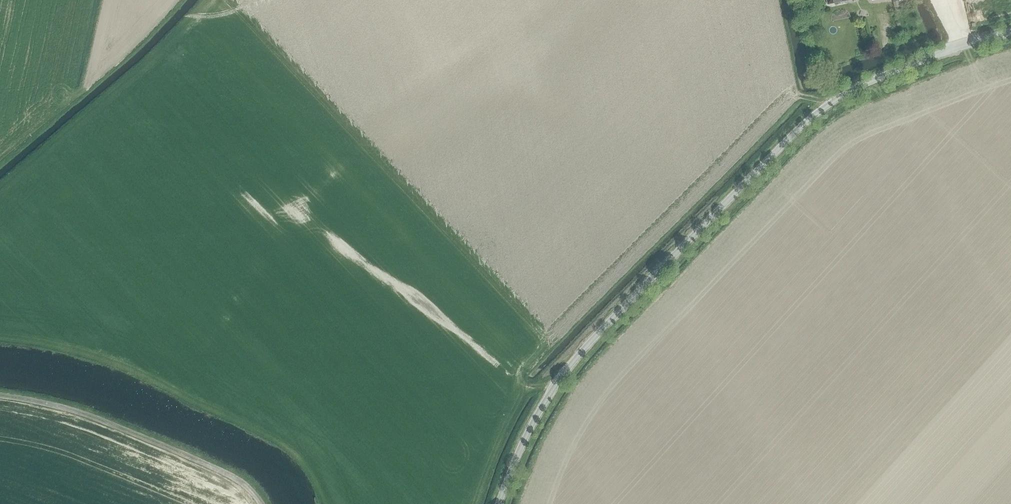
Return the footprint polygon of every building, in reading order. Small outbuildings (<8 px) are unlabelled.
[(977,4),(976,0),(973,0),(962,5),(964,10),(977,4)]
